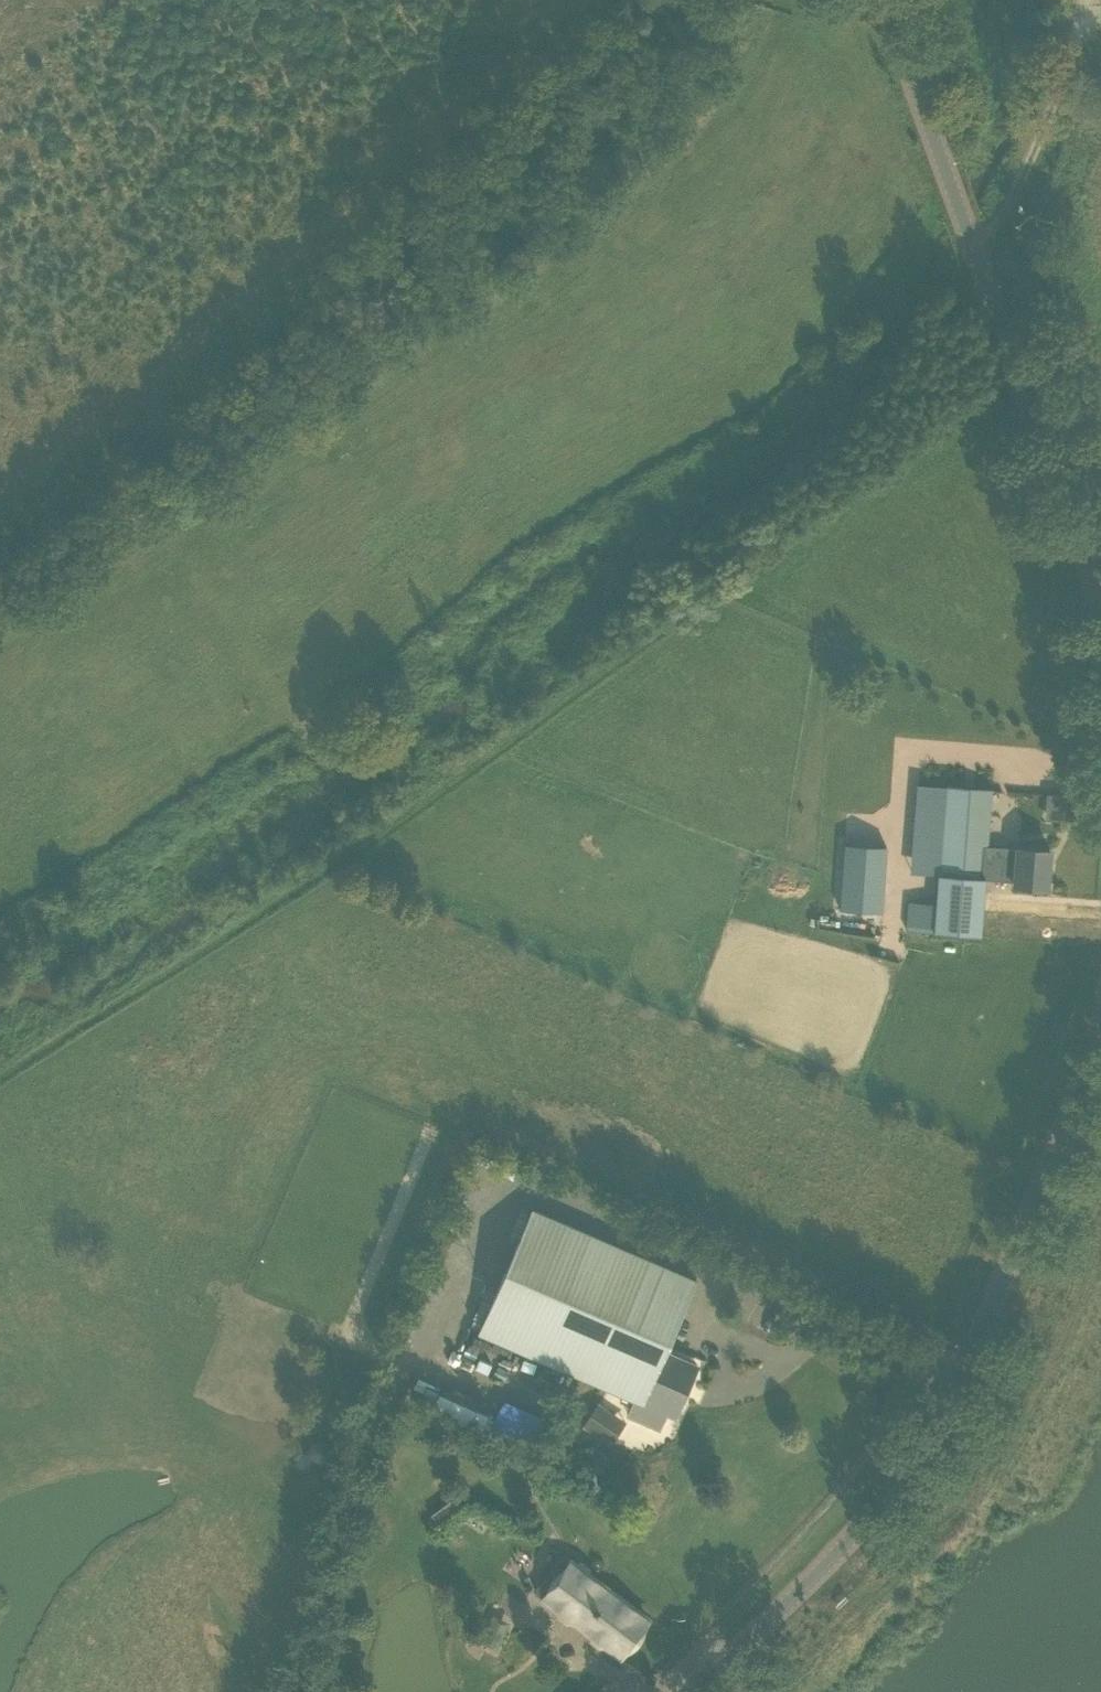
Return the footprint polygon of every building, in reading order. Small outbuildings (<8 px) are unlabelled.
[(988,846),(992,788),(947,785),(942,871),(938,870),(935,902),(908,900),(906,928),(979,933),(985,878),(1014,881),(1014,886),(1047,888),(1051,850),(1017,848),(988,846)] [(844,843),(840,910),(883,913),(887,846),(844,843)] [(645,1341),(666,1351),(697,1280),(532,1209),(479,1333),(621,1395),(645,1341)] [(453,1348),(466,1355),(476,1333),(463,1327),(453,1348)] [(645,1341),(621,1395),(635,1401),(628,1415),(659,1429),(667,1412),(675,1416),(697,1365),(666,1351),(645,1341)] [(583,1427),(598,1436),(612,1413),(598,1404),(583,1427)] [(648,1620),(563,1556),(536,1592),(622,1655),(648,1620)] [(501,1642),(505,1629),(486,1622),(481,1636),(501,1642)]
